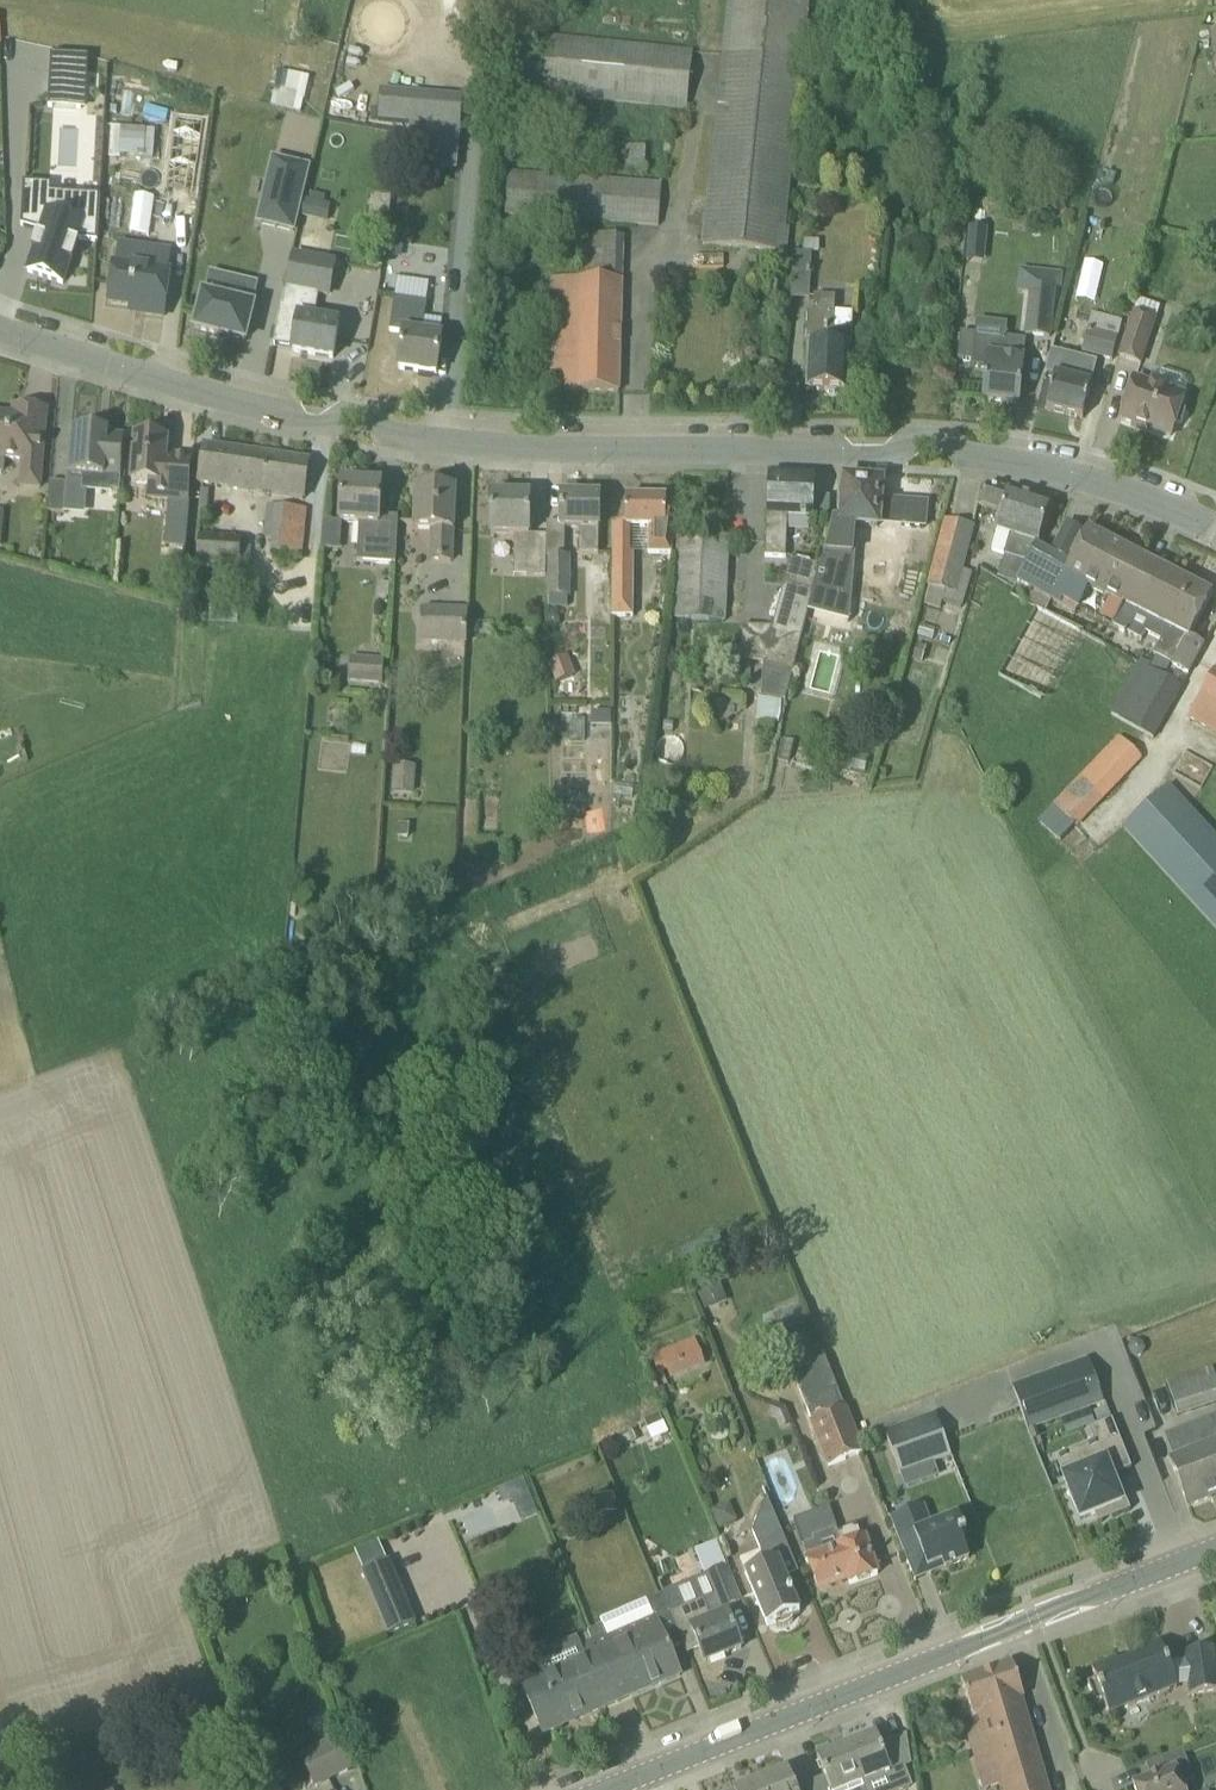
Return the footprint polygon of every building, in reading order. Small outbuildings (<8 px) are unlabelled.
[(706,222),(704,245),(783,253),(808,0),(728,0),(706,222)] [(687,111),(693,50),(542,35),(536,96),(687,111)] [(49,108),(81,110),(84,57),(52,55),(49,108)] [(274,70),(268,104),(300,110),(307,76),(274,70)] [(173,162),(180,129),(122,117),(112,167),(146,174),(150,157),(173,162)] [(461,128),(411,124),(407,167),(457,171),(461,128)] [(201,162),(201,136),(190,136),(189,162),(201,162)] [(646,148),(625,147),(624,170),(645,172),(646,148)] [(270,158),(254,224),(294,234),(310,167),(270,158)] [(167,197),(195,201),(200,168),(171,164),(167,197)] [(508,173),(505,217),(659,227),(662,183),(508,173)] [(33,254),(33,256),(36,257),(29,278),(65,288),(71,267),(74,268),(74,266),(73,266),(78,249),(79,249),(79,248),(77,247),(78,244),(98,245),(100,197),(80,196),(79,217),(50,216),(52,186),(23,184),(21,231),(41,237),(40,241),(37,240),(37,242),(38,242),(34,255),(33,254)] [(327,222),(331,205),(306,200),(303,218),(327,222)] [(969,228),(968,239),(987,241),(988,230),(969,228)] [(578,234),(577,280),(555,280),(551,390),(619,393),(623,281),(624,236),(617,236),(617,235),(578,234)] [(170,269),(173,251),(141,246),(138,265),(119,262),(117,262),(111,299),(133,302),(149,305),(148,310),(167,313),(173,270),(170,269)] [(791,299),(809,300),(813,255),(804,254),(795,253),(791,299)] [(290,287),(288,286),(283,315),(299,317),(293,353),(333,359),(339,323),(315,319),(319,293),(330,295),(335,263),(295,256),(290,287)] [(1032,287),(1030,287),(1025,335),(1051,337),(1055,289),(1047,288),(1048,280),(1033,279),(1032,287)] [(205,297),(198,331),(218,335),(217,337),(232,340),(232,339),(247,342),(254,308),(205,297)] [(814,297),(813,314),(807,314),(805,348),(810,349),(808,392),(845,393),(847,351),(851,351),(853,314),(834,313),(835,298),(814,297)] [(442,337),(425,334),(422,334),(427,303),(395,298),(390,332),(404,334),(399,370),(437,375),(442,337)] [(1139,300),(1134,313),(1120,357),(1141,364),(1155,320),(1160,307),(1139,300)] [(1113,362),(1123,322),(1091,314),(1081,354),(1113,362)] [(987,368),(984,400),(1019,404),(1022,371),(1024,358),(1026,341),(1007,339),(975,335),(961,334),(958,361),(972,362),(972,367),(987,368)] [(1076,382),(1055,377),(1046,410),(1083,419),(1096,364),(1081,360),(1076,382)] [(1121,420),(1123,421),(1171,437),(1174,425),(1176,426),(1182,424),(1186,413),(1182,409),(1180,408),(1184,396),(1187,387),(1183,379),(1160,371),(1152,375),(1150,384),(1141,382),(1135,379),(1121,420)] [(5,460),(23,462),(20,488),(40,489),(47,411),(14,408),(13,417),(0,416),(0,474),(1,475),(4,471),(5,460)] [(120,492),(121,479),(125,437),(108,435),(108,432),(71,429),(67,475),(84,476),(83,492),(111,494),(111,491),(120,492)] [(149,499),(188,502),(192,458),(166,456),(167,441),(136,438),(132,484),(151,485),(149,499)] [(200,484),(304,499),(309,461),(205,446),(200,484)] [(769,475),(764,558),(786,558),(787,517),(813,518),(815,477),(769,475)] [(819,567),(810,607),(838,614),(852,557),(855,525),(878,527),(881,485),(845,482),(842,523),(834,522),(827,555),(823,554),(819,567)] [(65,515),(68,484),(50,483),(48,513),(65,515)] [(342,483),(341,506),(340,525),(361,527),(358,563),(396,565),(399,517),(380,516),(382,485),(342,483)] [(998,577),(1016,583),(1028,564),(1037,546),(1037,545),(1049,506),(987,486),(981,506),(1003,513),(997,531),(1010,535),(1003,556),(998,577)] [(417,490),(416,514),(415,532),(431,533),(429,563),(452,564),(455,492),(417,490)] [(648,554),(671,555),(678,511),(666,511),(667,500),(655,499),(655,494),(654,496),(651,496),(647,499),(645,499),(641,495),(630,495),(626,499),(626,526),(613,526),(612,619),(633,619),(634,566),(630,566),(631,528),(648,529),(648,554)] [(547,544),(529,543),(529,536),(530,521),(530,497),(492,496),(491,520),(491,538),(515,538),(515,558),(530,558),(529,576),(546,576),(546,554),(547,554),(547,544)] [(600,498),(562,497),(561,528),(579,529),(579,554),(598,554),(600,498)] [(270,554),(300,557),(305,509),(275,506),(270,554)] [(944,521),(928,587),(945,592),(956,594),(961,570),(972,528),(944,521)] [(1088,590),(1121,607),(1145,560),(1088,530),(1074,557),(1066,573),(1065,574),(1076,580),(1061,607),(1076,615),(1088,590)] [(901,534),(898,547),(927,553),(929,539),(901,534)] [(240,568),(241,539),(199,537),(197,566),(240,568)] [(676,620),(724,622),(728,542),(679,539),(676,620)] [(1016,584),(1044,599),(1052,603),(1061,607),(1075,582),(1076,580),(1065,574),(1066,573),(1071,563),(1050,552),(1037,546),(1028,564),(1016,583),(1016,584)] [(546,576),(546,592),(545,598),(549,598),(548,608),(568,608),(568,598),(571,598),(572,555),(546,554),(546,576)] [(761,698),(774,700),(786,701),(806,620),(810,607),(819,567),(790,559),(773,629),(764,665),(761,698)] [(1145,560),(1121,607),(1122,608),(1112,627),(1141,642),(1145,634),(1161,642),(1161,643),(1164,638),(1165,639),(1193,584),(1145,560)] [(945,592),(943,602),(964,608),(973,573),(961,570),(956,594),(945,592)] [(1170,665),(1188,675),(1197,658),(1196,658),(1197,658),(1203,645),(1190,638),(1212,595),(1193,584),(1165,639),(1164,638),(1161,643),(1161,642),(1154,656),(1154,657),(1170,665)] [(1042,698),(1076,630),(1030,607),(996,674),(1042,698)] [(422,609),(421,645),(468,646),(469,610),(422,609)] [(548,664),(556,684),(576,676),(568,656),(548,664)] [(348,682),(383,685),(385,660),(350,657),(348,682)] [(1154,739),(1180,686),(1134,663),(1107,716),(1154,739)] [(1215,672),(1210,679),(1188,717),(1215,734),(1215,671),(1215,672)] [(612,721),(612,717),(612,709),(592,709),(592,721),(612,721)] [(1142,759),(1119,737),(1054,807),(1056,809),(1041,825),(1061,842),(1075,827),(1077,829),(1142,759)] [(414,794),(416,767),(395,765),(393,792),(414,794)] [(1191,810),(1169,786),(1123,827),(1215,929),(1215,837),(1191,810)] [(410,825),(398,824),(397,838),(409,839),(410,825)] [(713,1277),(690,1287),(699,1309),(723,1300),(713,1277)] [(801,1303),(773,1314),(781,1335),(809,1324),(801,1303)] [(695,1339),(652,1356),(659,1373),(668,1370),(702,1356),(695,1339)] [(1131,1344),(1128,1350),(1130,1356),(1136,1359),(1142,1356),(1145,1350),(1143,1345),(1137,1342),(1131,1344)] [(1028,1429),(1104,1402),(1089,1362),(1013,1389),(1028,1429)] [(1178,1418),(1215,1405),(1215,1376),(1213,1368),(1167,1383),(1178,1418)] [(862,1454),(851,1425),(840,1397),(838,1390),(820,1398),(823,1405),(807,1411),(829,1467),(862,1454)] [(937,1416),(886,1434),(900,1475),(951,1457),(937,1416)] [(1132,1469),(1112,1421),(1091,1429),(1099,1448),(1076,1457),(1082,1472),(1064,1479),(1081,1521),(1109,1510),(1113,1518),(1131,1511),(1118,1481),(1114,1483),(1112,1477),(1132,1469)] [(648,1430),(647,1431),(650,1436),(652,1442),(669,1435),(667,1431),(664,1423),(648,1430)] [(1170,1460),(1188,1507),(1215,1497),(1215,1442),(1170,1460)] [(501,1485),(497,1500),(513,1504),(517,1489),(501,1485)] [(614,1494),(594,1497),(597,1515),(617,1513),(614,1494)] [(730,1504),(711,1512),(718,1530),(738,1522),(730,1504)] [(969,1560),(961,1540),(967,1538),(959,1518),(932,1529),(923,1507),(890,1520),(904,1556),(913,1576),(928,1570),(943,1564),(945,1570),(969,1560)] [(746,1575),(758,1605),(768,1627),(775,1624),(777,1628),(779,1628),(782,1628),(784,1628),(786,1627),(788,1626),(790,1625),(792,1623),(794,1621),(792,1617),(800,1614),(791,1592),(774,1552),(787,1547),(773,1511),(760,1517),(753,1533),(762,1553),(741,1561),(747,1574),(746,1575)] [(878,1575),(865,1540),(863,1541),(858,1527),(839,1534),(843,1547),(808,1559),(818,1588),(848,1578),(850,1585),(878,1575)] [(362,1574),(387,1638),(415,1627),(390,1563),(362,1574)] [(742,1649),(728,1614),(726,1614),(725,1611),(743,1603),(727,1567),(704,1577),(714,1600),(705,1604),(704,1600),(671,1614),(687,1655),(700,1650),(705,1663),(742,1649)] [(663,1595),(647,1602),(653,1618),(655,1617),(657,1620),(671,1614),(663,1595)] [(661,1631),(657,1620),(655,1617),(653,1618),(609,1637),(604,1625),(589,1631),(594,1642),(618,1703),(680,1676),(661,1631)] [(585,1663),(523,1690),(543,1735),(618,1703),(594,1642),(578,1649),(585,1663)] [(1178,1689),(1168,1664),(1160,1644),(1092,1671),(1097,1683),(1088,1687),(1096,1707),(1105,1703),(1110,1715),(1178,1689)] [(1186,1662),(1191,1695),(1215,1692),(1215,1668),(1213,1649),(1185,1653),(1186,1662)] [(961,1680),(973,1715),(979,1713),(982,1721),(965,1726),(977,1768),(990,1764),(989,1760),(993,1759),(1002,1789),(1048,1789),(1021,1699),(1023,1698),(1011,1663),(961,1680)] [(340,1735),(317,1747),(334,1779),(356,1767),(340,1735)] [(881,1749),(876,1737),(847,1748),(864,1789),(905,1789),(910,1788),(903,1768),(909,1766),(905,1739),(881,1749)] [(847,1748),(818,1760),(830,1789),(864,1789),(847,1748)] [(1158,1776),(1133,1785),(1135,1789),(1183,1789),(1182,1785),(1194,1781),(1190,1771),(1183,1750),(1153,1762),(1158,1776)] [(795,1789),(788,1772),(761,1782),(764,1789),(796,1789),(795,1789)]
